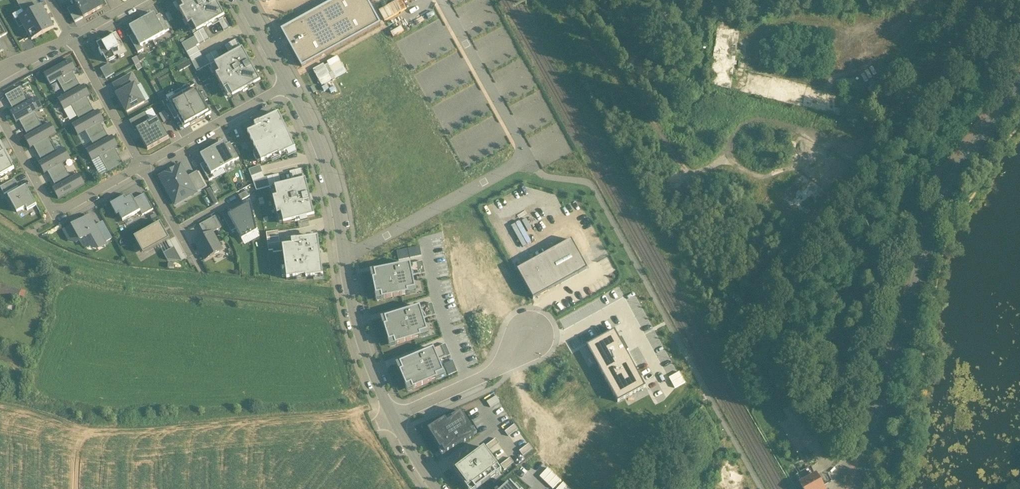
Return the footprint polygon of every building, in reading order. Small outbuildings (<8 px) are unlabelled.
[(39,8),(34,0),(12,0),(19,13),(22,18),(39,8)] [(84,19),(103,9),(98,0),(73,0),(84,19)] [(179,1),(184,9),(180,11),(188,27),(192,24),(197,34),(204,30),(219,22),(224,19),(225,18),(215,0),(180,0),(179,1)] [(281,30),(302,68),(381,24),(368,0),(336,0),(281,30)] [(77,7),(68,11),(76,24),(84,19),(77,7)] [(28,45),(52,32),(39,8),(22,18),(15,22),(20,30),(28,45)] [(22,18),(19,13),(9,19),(17,32),(20,30),(15,22),(22,18)] [(142,21),(153,41),(165,35),(165,34),(156,18),(154,14),(142,21)] [(161,15),(156,18),(165,34),(169,31),(161,15)] [(229,29),(224,19),(219,22),(224,32),(229,29)] [(142,48),(153,41),(142,21),(130,28),(134,36),(141,48),(142,48)] [(729,87),(738,30),(715,27),(707,84),(729,87)] [(200,45),(210,40),(204,30),(197,34),(194,36),(195,38),(200,45)] [(117,35),(97,46),(100,51),(99,52),(102,57),(103,56),(107,64),(118,58),(119,60),(128,55),(117,35)] [(141,48),(134,36),(130,38),(138,54),(144,51),(142,48),(141,48)] [(197,47),(200,45),(195,38),(182,45),(187,54),(198,48),(197,47)] [(236,41),(226,47),(231,56),(241,51),(236,41)] [(198,48),(187,54),(193,64),(203,58),(198,48)] [(233,99),(261,83),(243,50),(241,51),(231,56),(222,62),(215,65),(220,74),(216,77),(224,92),(228,90),(233,99)] [(216,52),(206,57),(210,65),(211,67),(215,65),(222,62),(216,52)] [(203,58),(193,64),(197,72),(210,65),(206,57),(204,59),(203,58)] [(77,72),(70,61),(43,77),(49,88),(57,83),(72,75),(77,72)] [(109,65),(101,70),(106,80),(115,75),(109,65)] [(57,83),(61,90),(76,81),(72,75),(57,83)] [(114,85),(119,95),(135,86),(135,87),(137,86),(131,76),(114,85)] [(61,90),(65,97),(80,88),(76,81),(61,90)] [(24,88),(30,100),(34,98),(28,86),(24,88)] [(90,97),(84,86),(80,88),(65,97),(57,101),(63,112),(71,108),(86,99),(90,97)] [(119,95),(117,96),(120,101),(124,107),(127,113),(145,103),(135,87),(135,86),(119,95)] [(198,123),(212,115),(196,87),(182,94),(198,123)] [(4,96),(9,104),(24,96),(20,88),(4,96)] [(185,130),(198,123),(182,94),(169,102),(170,104),(178,118),(185,130)] [(9,104),(13,112),(29,103),(24,96),(9,104)] [(34,114),(42,109),(37,99),(29,103),(13,112),(10,114),(15,124),(19,122),(34,114)] [(71,108),(75,115),(90,106),(86,99),(71,108)] [(178,118),(170,104),(167,106),(175,120),(178,118)] [(75,115),(79,122),(94,114),(90,106),(75,115)] [(104,122),(98,112),(94,114),(79,122),(71,127),(77,138),(85,133),(100,125),(104,122)] [(137,131),(137,130),(150,123),(146,113),(130,122),(135,132),(137,131)] [(19,122),(23,130),(39,122),(34,114),(19,122)] [(279,114),(254,126),(256,130),(248,134),(262,164),(279,156),(280,158),(296,150),(279,114)] [(150,123),(137,130),(137,131),(148,150),(169,139),(158,118),(150,123)] [(23,130),(27,138),(43,129),(39,122),(23,130)] [(49,140),(57,135),(51,125),(43,129),(27,138),(24,140),(30,150),(34,148),(49,140)] [(85,133),(89,141),(104,132),(100,125),(85,133)] [(89,141),(94,148),(109,140),(104,132),(89,141)] [(118,148),(112,137),(109,140),(94,148),(86,153),(91,163),(100,158),(115,150),(118,148)] [(56,149),(65,147),(63,139),(54,141),(56,149)] [(34,148),(38,155),(53,147),(49,140),(34,148)] [(225,143),(213,150),(224,169),(235,163),(235,162),(226,146),(225,143)] [(230,144),(226,146),(235,162),(239,159),(230,144)] [(38,155),(42,163),(57,154),(53,147),(38,155)] [(70,160),(65,150),(57,154),(42,163),(38,165),(44,175),(48,173),(62,165),(70,160)] [(115,150),(100,158),(104,166),(119,157),(115,150)] [(213,150),(201,156),(204,164),(211,176),(213,175),(224,169),(213,150)] [(0,155),(0,177),(14,170),(5,153),(0,155)] [(119,157),(104,166),(108,173),(123,164),(119,157)] [(204,164),(201,166),(209,181),(215,178),(213,175),(211,176),(204,164)] [(48,173),(52,180),(66,172),(62,165),(48,173)] [(181,167),(160,178),(175,205),(196,194),(187,178),(181,167)] [(260,167),(249,171),(252,178),(263,174),(260,167)] [(290,173),(293,184),(304,181),(301,170),(290,173)] [(52,180),(56,187),(70,179),(66,172),(52,180)] [(197,172),(187,178),(196,194),(206,188),(197,172)] [(265,179),(263,174),(252,178),(256,191),(270,187),(270,189),(275,188),(282,186),(279,175),(265,179)] [(84,186),(78,175),(70,179),(56,187),(52,189),(58,200),(84,186)] [(14,180),(0,187),(4,195),(19,187),(14,180)] [(282,186),(275,188),(277,198),(273,199),(277,216),(281,215),(284,225),(315,217),(306,181),(304,181),(293,184),(282,186)] [(26,187),(8,196),(17,213),(26,208),(28,211),(37,206),(26,187)] [(134,200),(141,212),(143,216),(153,210),(145,194),(134,200)] [(125,197),(111,205),(117,217),(120,215),(123,222),(141,212),(134,200),(132,197),(127,200),(125,197)] [(229,215),(228,216),(236,230),(242,240),(244,239),(244,240),(257,232),(251,203),(229,215)] [(232,232),(236,230),(228,216),(229,215),(228,214),(223,217),(232,232)] [(90,217),(64,231),(69,240),(76,243),(81,241),(84,246),(89,243),(91,246),(91,245),(102,240),(96,228),(90,217)] [(200,226),(206,237),(212,233),(222,228),(216,217),(200,226)] [(525,245),(530,243),(524,231),(530,229),(524,218),(514,223),(525,245)] [(170,240),(160,223),(134,238),(144,255),(170,240)] [(103,224),(96,228),(102,240),(104,243),(111,239),(103,224)] [(283,252),(282,247),(282,243),(280,244),(278,232),(266,233),(269,251),(273,251),(274,253),(283,252)] [(206,237),(196,242),(206,260),(222,251),(212,233),(206,237)] [(306,279),(323,277),(318,238),(291,241),(292,246),(282,247),(283,252),(287,280),(306,278),(306,279)] [(104,243),(102,240),(91,245),(91,246),(94,250),(98,249),(105,245),(104,243)] [(517,270),(533,299),(588,269),(572,240),(517,270)] [(182,262),(174,248),(164,254),(167,261),(182,262)] [(400,264),(422,262),(421,248),(399,249),(400,264)] [(410,265),(374,272),(376,279),(373,280),(376,296),(381,295),(382,300),(408,295),(408,292),(416,290),(410,265)] [(0,284),(0,296),(19,301),(21,290),(0,284)] [(420,308),(385,319),(387,326),(384,327),(389,343),(394,341),(395,346),(421,338),(420,335),(428,332),(420,308)] [(596,363),(618,402),(624,398),(646,386),(615,330),(587,346),(596,363)] [(434,350),(400,364),(403,371),(400,372),(406,387),(411,385),(413,390),(438,379),(436,377),(444,373),(434,350)] [(443,364),(447,375),(457,371),(453,360),(443,364)] [(678,371),(669,377),(672,382),(682,376),(679,371),(678,371)] [(682,376),(672,382),(675,387),(685,381),(682,376)] [(445,420),(428,430),(440,450),(442,449),(445,454),(474,436),(471,431),(473,430),(461,412),(451,418),(452,420),(447,423),(445,420)] [(527,444),(517,450),(521,455),(530,449),(527,444)] [(454,471),(468,488),(478,488),(502,471),(484,448),(454,471)] [(821,484),(826,482),(821,473),(801,484),(803,488),(823,488),(821,484)] [(503,488),(523,488),(514,479),(503,488)]
